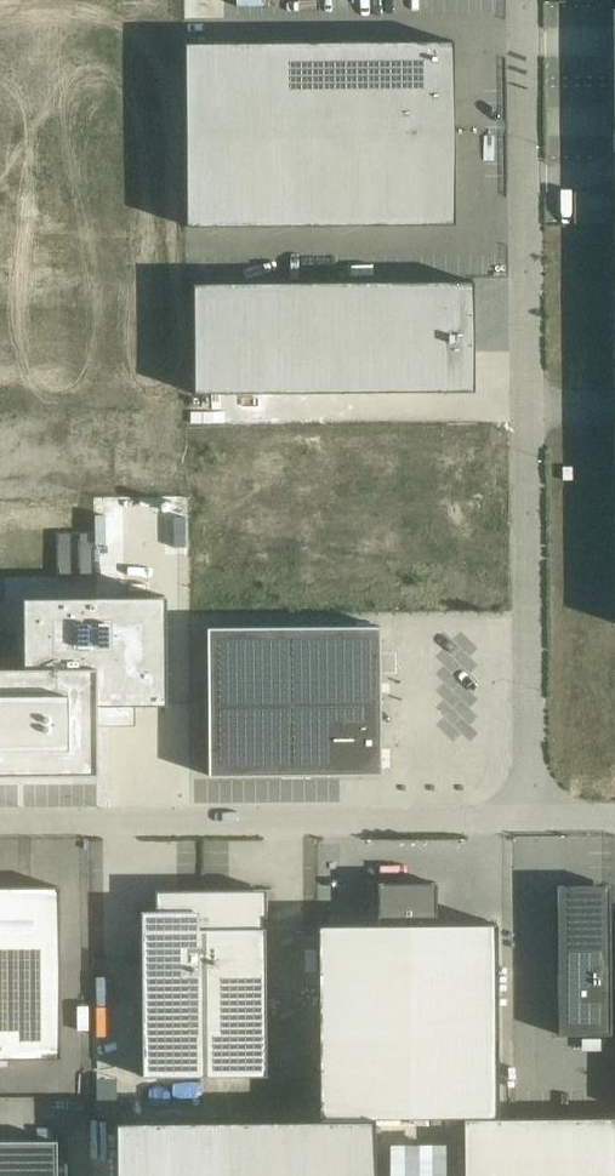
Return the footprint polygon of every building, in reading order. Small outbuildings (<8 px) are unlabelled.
[(453,41),(184,43),(185,227),(455,225),(453,41)] [(472,281),(191,283),(192,394),(473,392),(472,281)] [(0,667),(0,775),(97,774),(96,704),(166,704),(165,596),(23,597),(23,667),(0,667)] [(379,626),(207,627),(208,775),(381,774),(379,626)] [(378,924),(317,924),(319,1118),(375,1118),(498,1117),(497,923),(436,923),(436,883),(378,883),(378,924)] [(59,1058),(59,959),(59,936),(59,886),(36,887),(18,887),(0,887),(0,1059),(59,1058)] [(162,915),(140,915),(140,934),(141,934),(142,1077),(267,1076),(265,928),(261,928),(261,890),(162,891),(162,915)] [(609,897),(557,897),(558,1035),(610,1035),(609,897)] [(74,1033),(74,1008),(62,1009),(63,1033),(74,1033)] [(116,1121),(116,1175),(375,1175),(375,1118),(319,1118),(319,1120),(116,1121)] [(57,1140),(0,1140),(0,1175),(57,1175),(57,1140)]
